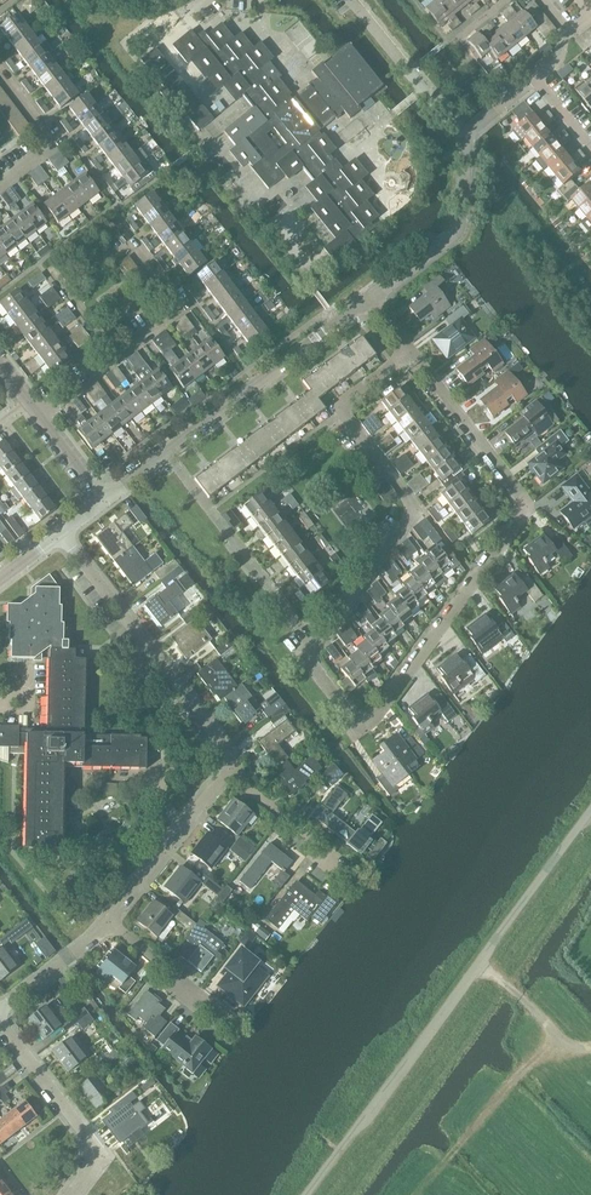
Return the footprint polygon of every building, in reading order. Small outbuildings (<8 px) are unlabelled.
[(434,1),(449,19),(448,19),(451,23),(452,22),(456,19),(453,15),(458,11),(449,0),(436,0),(434,1)] [(458,11),(468,3),(465,0),(449,0),(458,11)] [(449,19),(434,1),(424,9),(439,27),(448,19),(449,19)] [(533,1),(522,10),(526,16),(537,7),(533,1)] [(475,3),(471,7),(475,12),(480,8),(475,3)] [(509,6),(505,10),(509,15),(513,11),(509,6)] [(475,12),(471,7),(466,11),(470,16),(475,12)] [(542,13),(537,7),(526,16),(531,22),(542,13)] [(509,15),(505,10),(500,13),(504,18),(509,15)] [(522,10),(512,18),(526,36),(536,28),(536,27),(531,22),(526,16),(522,10)] [(547,18),(542,13),(531,22),(536,27),(547,18)] [(7,38),(25,25),(17,15),(0,28),(0,29),(7,38)] [(512,18),(502,26),(516,44),(526,36),(512,18)] [(536,28),(540,33),(551,24),(547,18),(536,27),(536,28)] [(456,19),(452,22),(456,28),(460,24),(456,19)] [(490,21),(485,25),(490,30),(494,27),(490,21)] [(456,28),(452,22),(451,23),(447,26),(451,31),(456,28)] [(190,30),(172,45),(187,64),(191,61),(203,75),(202,76),(202,77),(203,76),(216,91),(223,86),(235,101),(242,95),(253,109),(224,133),(235,146),(229,151),(242,167),(248,163),(252,167),(255,164),(262,172),(257,176),(268,189),(284,176),(287,179),(301,168),(312,181),(305,187),(318,202),(311,208),(336,239),(323,249),(336,264),(363,242),(360,239),(371,230),(367,226),(378,217),(365,202),(372,196),(360,181),(367,175),(354,159),(342,169),(340,167),(336,170),(329,163),(333,160),(329,155),(335,151),(322,134),(321,136),(318,132),(335,118),(336,120),(341,116),(339,114),(343,111),(349,119),(360,109),(358,106),(382,87),(348,46),(325,66),(322,63),(311,72),(317,79),(313,82),(312,81),(308,84),(309,86),(292,100),(289,96),(290,95),(277,80),(281,77),(277,72),(280,69),(277,65),(273,68),(269,62),(272,59),(259,43),(252,49),(240,33),(233,39),(220,24),(205,36),(205,34),(199,34),(195,37),(190,30)] [(551,24),(540,33),(544,39),(556,30),(551,24)] [(7,38),(14,48),(32,35),(25,25),(7,38)] [(490,30),(485,25),(481,29),(485,34),(490,30)] [(502,26),(492,34),(507,52),(516,44),(502,26)] [(581,36),(590,48),(590,47),(590,37),(586,32),(581,36)] [(483,42),(483,41),(476,33),(466,41),(467,43),(464,46),(475,60),(479,57),(480,59),(487,53),(493,61),(496,59),(490,51),(483,42)] [(492,34),(483,41),(483,42),(490,51),(496,59),(497,60),(507,52),(492,34)] [(14,48),(22,59),(40,45),(32,35),(14,48)] [(590,48),(581,36),(575,41),(584,52),(590,48)] [(22,59),(30,68),(48,55),(40,45),(22,59)] [(140,60),(164,88),(159,92),(182,121),(187,117),(199,131),(213,119),(155,48),(140,60)] [(30,68),(37,78),(55,65),(48,55),(30,68)] [(5,62),(10,68),(14,65),(9,59),(5,62)] [(570,63),(558,72),(563,78),(574,69),(570,63)] [(14,65),(10,68),(14,74),(18,71),(14,65)] [(37,78),(45,88),(63,75),(55,65),(37,78)] [(45,88),(52,98),(70,85),(63,75),(45,88)] [(20,82),(25,88),(29,85),(24,79),(20,82)] [(585,81),(575,89),(590,109),(590,89),(585,81)] [(29,85),(25,88),(29,94),(33,91),(29,85)] [(70,85),(52,98),(60,108),(78,95),(70,85)] [(69,108),(76,118),(94,104),(87,94),(69,108)] [(111,122),(130,107),(121,96),(102,110),(111,122)] [(11,102),(7,97),(0,102),(0,111),(11,102)] [(35,102),(40,108),(44,105),(39,99),(35,102)] [(512,131),(520,141),(552,115),(549,111),(541,117),(542,118),(539,120),(524,101),(512,111),(522,124),(512,131)] [(4,116),(15,108),(11,102),(0,111),(0,112),(4,116)] [(76,118),(84,128),(102,114),(94,104),(76,118)] [(44,105),(40,108),(44,114),(48,111),(44,105)] [(4,116),(8,122),(19,113),(15,108),(4,116)] [(8,122),(12,127),(24,119),(19,113),(8,122)] [(84,128),(91,138),(109,124),(102,114),(84,128)] [(525,138),(532,147),(550,133),(545,127),(548,125),(555,120),(552,115),(520,141),(521,141),(525,138)] [(12,127),(16,133),(28,124),(24,119),(12,127)] [(60,122),(64,128),(68,125),(64,119),(60,122)] [(28,124),(16,133),(20,139),(32,130),(28,124)] [(91,138),(99,148),(117,134),(109,124),(91,138)] [(68,125),(64,128),(68,133),(72,130),(68,125)] [(532,147),(540,157),(567,135),(564,131),(557,136),(557,137),(555,139),(550,133),(532,147)] [(99,148),(107,158),(125,144),(117,134),(99,148)] [(548,167),(565,152),(561,147),(563,144),(564,145),(571,139),(567,135),(540,157),(535,161),(543,170),(548,167)] [(75,142),(79,147),(83,144),(79,139),(75,142)] [(83,144),(79,147),(83,153),(87,150),(83,144)] [(107,158),(114,168),(132,154),(125,144),(107,158)] [(59,150),(53,155),(63,167),(68,163),(59,150)] [(548,167),(556,176),(583,154),(580,150),(573,156),(570,158),(565,152),(548,167)] [(114,168),(122,178),(140,164),(132,154),(114,168)] [(556,176),(563,186),(564,186),(571,180),(581,172),(576,166),(579,163),(579,164),(586,158),(583,154),(556,176)] [(63,167),(53,155),(47,159),(57,172),(63,167)] [(90,162),(94,167),(98,164),(94,159),(90,162)] [(98,164),(94,167),(99,173),(103,170),(98,164)] [(140,164),(122,178),(130,188),(148,174),(140,164)] [(39,166),(33,170),(43,183),(49,178),(39,166)] [(43,183),(33,170),(27,174),(37,187),(43,183)] [(148,174),(130,188),(133,193),(156,176),(152,171),(148,174)] [(84,174),(74,182),(88,201),(98,193),(84,174)] [(105,181),(109,187),(113,184),(109,178),(105,181)] [(564,186),(563,186),(558,190),(563,196),(576,186),(571,180),(564,186)] [(74,182),(64,189),(78,208),(88,201),(74,182)] [(113,184),(109,187),(114,193),(118,190),(113,184)] [(579,209),(590,199),(590,188),(588,185),(571,199),(579,209)] [(11,187),(5,191),(15,204),(21,200),(11,187)] [(64,189),(54,197),(68,216),(78,208),(64,189)] [(5,191),(0,195),(0,196),(9,208),(15,204),(5,191)] [(134,206),(142,216),(160,203),(152,193),(134,206)] [(68,216),(54,197),(44,205),(58,224),(68,216)] [(587,218),(590,215),(590,199),(579,209),(587,218)] [(142,216),(150,226),(168,213),(160,203),(142,216)] [(32,205),(22,212),(36,231),(46,224),(32,205)] [(272,228),(307,271),(326,255),(303,227),(308,223),(296,208),(272,228)] [(22,212),(12,220),(26,239),(36,231),(22,212)] [(150,226),(157,236),(175,223),(168,213),(150,226)] [(125,220),(130,226),(134,223),(129,217),(125,220)] [(12,220),(2,228),(16,247),(26,239),(12,220)] [(134,223),(130,226),(134,232),(138,229),(134,223)] [(157,236),(165,246),(183,233),(175,223),(157,236)] [(0,229),(0,246),(6,254),(16,247),(2,228),(0,229)] [(165,246),(173,256),(191,243),(183,233),(165,246)] [(141,240),(145,246),(149,243),(145,237),(141,240)] [(149,243),(145,246),(149,252),(153,249),(149,243)] [(173,256),(180,266),(198,253),(191,243),(173,256)] [(198,253),(180,266),(188,277),(206,263),(198,253)] [(116,264),(121,270),(132,261),(128,256),(116,264)] [(156,260),(160,266),(164,263),(160,257),(156,260)] [(121,270),(125,276),(136,267),(132,261),(121,270)] [(197,276),(204,286),(222,272),(214,262),(197,276)] [(164,263),(160,266),(164,272),(168,269),(164,263)] [(125,276),(129,281),(141,272),(136,267),(125,276)] [(129,281),(133,287),(145,278),(141,272),(129,281)] [(204,286),(212,296),(230,282),(222,272),(204,286)] [(28,283),(33,289),(45,279),(40,273),(28,283)] [(409,308),(416,318),(418,316),(422,320),(430,314),(433,319),(450,306),(436,288),(444,282),(438,275),(422,287),(427,294),(409,308)] [(171,280),(175,286),(179,283),(175,277),(171,280)] [(133,287),(137,292),(149,283),(145,278),(133,287)] [(212,296),(219,306),(237,292),(230,282),(212,296)] [(137,292),(142,298),(153,289),(149,283),(137,292)] [(39,297),(43,303),(56,293),(51,287),(39,297)] [(187,290),(192,296),(196,293),(191,287),(187,290)] [(153,289),(142,298),(146,303),(157,295),(153,289)] [(7,314),(26,300),(18,290),(0,304),(0,305),(7,314)] [(219,306),(227,316),(245,302),(237,292),(219,306)] [(56,293),(43,303),(48,308),(60,299),(56,293)] [(196,293),(192,296),(196,301),(200,298),(196,293)] [(283,303),(281,300),(275,304),(272,299),(263,304),(268,313),(283,303)] [(7,314),(15,325),(33,310),(26,300),(7,314)] [(227,316),(235,326),(252,312),(245,302),(227,316)] [(433,340),(447,358),(473,338),(460,321),(469,314),(462,306),(445,319),(451,327),(433,340)] [(54,317),(58,323),(71,313),(67,307),(54,317)] [(202,310),(207,316),(211,312),(206,307),(202,310)] [(33,310),(15,325),(22,334),(41,320),(33,310)] [(211,312),(207,316),(211,321),(215,318),(211,312)] [(235,326),(242,336),(260,322),(252,312),(235,326)] [(71,313),(58,323),(63,328),(75,319),(71,313)] [(184,315),(178,320),(188,332),(189,332),(192,336),(197,332),(194,328),(184,315)] [(190,318),(196,330),(202,327),(196,315),(190,318)] [(49,330),(58,323),(54,317),(44,324),(41,320),(22,334),(29,344),(30,344),(49,330)] [(188,332),(178,320),(173,324),(182,337),(188,332)] [(260,322),(242,336),(250,346),(268,332),(260,322)] [(69,337),(73,343),(86,333),(82,327),(69,337)] [(217,330),(222,335),(226,332),(222,327),(217,330)] [(56,340),(49,330),(30,344),(37,354),(56,340)] [(164,330),(159,335),(170,350),(176,346),(164,330)] [(226,332),(222,335),(226,341),(230,338),(226,332)] [(86,333),(73,343),(78,348),(90,339),(86,333)] [(170,350),(159,335),(151,340),(163,356),(170,350)] [(352,341),(345,347),(361,367),(375,356),(361,337),(354,343),(352,341)] [(209,339),(199,347),(214,366),(224,358),(209,339)] [(456,370),(468,386),(484,374),(483,372),(489,368),(492,372),(502,364),(483,339),(469,350),(474,356),(456,370)] [(37,354),(45,364),(64,350),(56,340),(37,354)] [(199,347),(189,354),(204,373),(214,366),(199,347)] [(233,350),(237,356),(241,352),(237,347),(233,350)] [(339,354),(332,359),(346,378),(361,367),(345,347),(338,352),(339,354)] [(64,350),(45,364),(53,375),(71,360),(67,354),(71,351),(69,348),(64,351),(64,350)] [(136,352),(131,356),(140,369),(146,365),(136,352)] [(189,354),(179,362),(193,381),(204,373),(189,354)] [(140,369),(131,356),(125,361),(134,373),(140,369)] [(324,363),(316,369),(332,389),(346,378),(332,359),(325,365),(324,363)] [(193,381),(179,362),(169,370),(183,389),(193,381)] [(140,369),(161,396),(171,389),(157,370),(152,374),(145,365),(140,369)] [(116,367),(111,371),(120,384),(126,380),(116,367)] [(137,385),(151,404),(161,396),(140,369),(134,373),(141,382),(137,385)] [(303,381),(310,391),(311,391),(318,400),(332,389),(316,369),(309,374),(310,376),(303,381)] [(480,401),(492,417),(508,405),(505,401),(511,397),(516,403),(526,395),(507,370),(493,381),(497,387),(480,401)] [(120,384),(111,371),(105,376),(115,388),(120,384)] [(97,382),(91,387),(100,399),(106,395),(97,382)] [(127,393),(141,411),(151,404),(137,385),(127,393)] [(95,404),(100,399),(91,387),(85,391),(95,404)] [(381,402),(388,412),(407,397),(400,387),(381,402)] [(302,395),(295,400),(310,421),(325,409),(318,400),(311,391),(310,391),(303,396),(302,395)] [(117,400),(131,419),(141,411),(127,393),(117,400)] [(388,412),(396,422),(420,403),(413,393),(407,397),(388,412)] [(100,399),(107,408),(121,427),(131,419),(117,400),(112,404),(106,395),(100,399)] [(183,396),(171,406),(178,414),(190,404),(183,396)] [(77,397),(71,402),(81,414),(86,410),(77,397)] [(527,413),(523,417),(524,418),(504,433),(513,444),(532,429),(537,436),(553,425),(557,421),(558,421),(540,397),(539,398),(524,409),(527,413)] [(289,408),(281,413),(296,432),(310,421),(295,400),(287,406),(289,408)] [(81,414),(71,402),(65,406),(75,419),(81,414)] [(403,432),(422,417),(428,413),(420,403),(396,422),(403,432)] [(107,408),(97,415),(111,434),(121,427),(107,408)] [(273,417),(266,422),(281,443),(296,432),(281,413),(274,418),(273,417)] [(361,424),(365,430),(378,420),(374,414),(361,424)] [(97,415),(87,423),(101,442),(111,434),(97,415)] [(403,432),(411,442),(430,427),(422,417),(403,432)] [(378,420),(365,430),(370,435),(382,426),(378,420)] [(260,430),(253,435),(267,454),(281,443),(266,422),(258,428),(260,430)] [(101,442),(87,423),(77,431),(91,450),(101,442)] [(411,442),(419,452),(442,434),(435,424),(430,427),(411,442)] [(544,452),(528,464),(537,476),(536,477),(541,483),(542,482),(542,483),(561,469),(555,461),(559,458),(560,450),(557,447),(565,441),(558,431),(539,446),(544,452)] [(376,444),(380,450),(393,440),(389,434),(376,444)] [(419,452),(426,462),(450,444),(442,434),(419,452)] [(244,439),(237,444),(252,465),(267,454),(253,435),(245,440),(244,439)] [(393,440),(380,450),(385,455),(397,446),(393,440)] [(12,452),(3,441),(0,443),(0,461),(12,452)] [(231,452),(224,457),(238,476),(252,465),(237,444),(229,450),(231,452)] [(426,462),(434,472),(458,454),(450,444),(426,462)] [(283,457),(288,464),(300,455),(295,448),(283,457)] [(5,475),(20,464),(12,452),(0,461),(0,469),(5,475)] [(353,461),(358,467),(369,458),(365,453),(353,461)] [(391,464),(396,469),(408,460),(404,454),(391,464)] [(434,472),(445,486),(462,473),(468,468),(458,454),(434,472)] [(215,461),(208,466),(223,487),(238,476),(224,457),(216,462),(215,461)] [(357,467),(362,473),(373,464),(369,458),(358,467),(357,467)] [(408,460),(396,469),(400,475),(413,465),(408,460)] [(5,475),(14,487),(29,475),(20,464),(5,475)] [(362,473),(366,478),(378,470),(373,464),(362,473)] [(223,487),(208,466),(201,472),(202,474),(194,480),(209,498),(223,487)] [(366,478),(370,484),(382,475),(378,470),(366,478)] [(441,495),(448,505),(472,486),(462,473),(445,486),(447,489),(441,495)] [(406,483),(411,489),(423,480),(419,474),(406,483)] [(14,487),(22,498),(38,487),(29,475),(14,487)] [(370,484),(374,489),(386,481),(382,475),(370,484)] [(573,529),(590,515),(590,493),(588,490),(588,491),(576,476),(565,484),(576,499),(560,512),(573,529)] [(273,484),(277,490),(283,485),(278,479),(273,484)] [(423,480),(411,489),(415,495),(428,485),(423,480)] [(374,489),(378,495),(390,486),(386,481),(374,489)] [(378,495),(383,500),(394,492),(390,486),(378,495)] [(456,515),(475,500),(480,497),(472,486),(448,505),(456,515)] [(22,498),(31,510),(46,498),(38,487),(22,498)] [(243,507),(250,517),(269,502),(262,492),(243,507)] [(394,492),(383,500),(387,506),(399,497),(394,492)] [(277,512),(288,504),(294,500),(289,494),(275,504),(272,500),(269,502),(250,517),(258,527),(277,512)] [(352,531),(367,518),(349,495),(334,507),(352,531)] [(50,503),(46,498),(31,510),(40,521),(55,510),(55,509),(57,508),(52,502),(50,503)] [(294,500),(288,504),(292,510),(298,505),(294,500)] [(456,515),(464,525),(482,510),(475,500),(456,515)] [(129,510),(140,524),(146,519),(136,505),(129,510)] [(428,512),(432,517),(438,513),(433,507),(428,512)] [(482,510),(464,525),(471,535),(490,520),(482,510)] [(232,516),(229,512),(223,516),(227,521),(232,516)] [(258,527),(266,537),(284,522),(277,512),(258,527)] [(438,513),(432,517),(436,523),(442,519),(438,513)] [(95,537),(114,562),(133,547),(122,533),(133,524),(125,514),(95,537)] [(299,518),(303,524),(309,519),(304,514),(299,518)] [(5,520),(9,526),(15,522),(11,516),(5,520)] [(309,519),(303,524),(308,530),(313,525),(309,519)] [(15,522),(9,526),(18,538),(24,533),(15,522)] [(266,537),(273,547),(292,532),(284,522),(266,537)] [(412,528),(422,541),(428,536),(418,523),(412,528)] [(443,531),(447,537),(453,533),(448,527),(443,531)] [(0,533),(0,534),(9,545),(14,541),(6,529),(0,533)] [(273,547),(281,557),(300,542),(292,532),(273,547)] [(314,538),(318,544),(324,539),(320,533),(314,538)] [(453,533),(447,537),(452,543),(457,539),(453,533)] [(523,549),(530,557),(527,559),(539,575),(549,568),(545,564),(546,563),(544,560),(555,552),(563,563),(572,557),(556,535),(548,541),(543,534),(523,549)] [(324,539),(318,544),(323,549),(328,545),(324,539)] [(401,543),(402,545),(411,556),(411,555),(417,551),(407,539),(401,543)] [(281,557),(288,567),(307,552),(300,542),(281,557)] [(402,545),(397,549),(406,562),(412,557),(411,555),(411,556),(402,545)] [(427,556),(441,575),(443,576),(453,569),(449,564),(435,545),(424,553),(426,556),(427,556)] [(133,547),(114,562),(133,587),(163,564),(155,553),(144,561),(133,547)] [(288,567),(296,576),(315,562),(307,552),(288,567)] [(329,558),(333,564),(339,559),(335,553),(329,558)] [(419,566),(431,582),(441,575),(427,556),(426,556),(416,564),(419,567),(419,566)] [(339,559),(333,564),(338,569),(343,565),(339,559)] [(155,575),(160,581),(179,566),(174,560),(155,575)] [(386,564),(387,566),(396,577),(396,576),(401,572),(392,560),(386,564)] [(296,576),(303,586),(322,572),(315,562),(296,576)] [(179,566),(160,581),(164,587),(183,572),(179,566)] [(387,566),(381,570),(391,583),(397,578),(396,576),(396,577),(387,566)] [(412,577),(424,593),(434,585),(431,582),(419,566),(419,567),(409,574),(411,577),(412,577)] [(322,572),(303,586),(298,590),(306,600),(330,582),(322,572)] [(185,574),(178,580),(185,590),(193,584),(185,574)] [(494,589),(501,597),(498,598),(511,615),(520,608),(517,604),(518,603),(515,599),(526,591),(534,603),(543,596),(527,575),(519,581),(513,574),(494,589)] [(50,649),(68,649),(68,641),(61,641),(61,635),(63,635),(63,624),(59,623),(59,617),(61,617),(61,606),(57,606),(57,599),(59,600),(59,589),(57,589),(57,586),(49,575),(31,588),(31,597),(20,605),(7,605),(7,606),(9,606),(9,612),(7,612),(6,623),(11,623),(11,630),(9,630),(9,641),(11,641),(13,641),(13,647),(11,647),(11,658),(35,659),(35,658),(41,659),(41,653),(50,647),(50,649)] [(404,587),(416,603),(426,596),(424,593),(412,577),(411,577),(401,585),(403,588),(404,587)] [(370,585),(372,587),(380,598),(381,597),(386,593),(376,581),(370,585)] [(144,606),(161,627),(178,614),(169,603),(182,593),(174,582),(144,606)] [(372,587),(366,591),(376,604),(382,599),(381,597),(380,598),(372,587)] [(396,598),(409,614),(418,606),(416,603),(404,587),(403,588),(394,595),(396,598)] [(389,608),(401,624),(411,617),(409,614),(396,598),(386,606),(388,609),(389,608)] [(186,625),(171,638),(185,656),(184,657),(186,660),(191,655),(189,653),(192,651),(194,653),(206,644),(212,640),(196,619),(211,607),(206,601),(193,612),(182,620),(186,625)] [(361,602),(355,606),(356,608),(365,619),(371,614),(361,602)] [(366,621),(365,619),(356,608),(351,612),(360,625),(366,621)] [(381,619),(393,635),(403,627),(401,624),(389,608),(388,609),(378,616),(381,619)] [(366,621),(373,630),(374,629),(386,645),(396,638),(393,635),(381,619),(377,622),(371,614),(365,619),(366,621)] [(466,628),(472,637),(470,638),(482,654),(491,647),(488,643),(489,643),(486,639),(497,631),(505,643),(514,636),(498,614),(490,621),(485,614),(466,628)] [(340,627),(341,629),(350,640),(355,635),(346,623),(340,627)] [(341,629),(336,633),(345,646),(351,641),(350,640),(341,629)] [(363,637),(365,640),(366,640),(378,656),(388,648),(386,645),(374,629),(373,630),(363,637)] [(220,656),(224,661),(235,652),(232,647),(238,642),(233,636),(215,649),(220,656)] [(355,648),(358,651),(358,650),(370,666),(380,659),(378,656),(366,640),(365,640),(355,648)] [(324,648),(334,661),(340,656),(331,644),(324,648)] [(8,763),(8,754),(26,754),(24,849),(33,849),(33,851),(40,851),(40,849),(61,849),(63,758),(66,758),(66,764),(82,765),(81,768),(146,769),(146,739),(140,739),(140,736),(83,735),(85,659),(83,659),(83,650),(68,649),(50,649),(50,659),(48,659),(47,726),(47,730),(27,729),(27,726),(0,726),(0,760),(8,763)] [(348,658),(350,661),(351,661),(363,677),(373,669),(370,666),(358,650),(358,651),(348,658)] [(453,694),(474,679),(476,682),(485,676),(469,654),(461,661),(456,654),(437,668),(443,676),(441,678),(453,694)] [(224,698),(242,685),(241,684),(237,687),(216,659),(197,674),(214,696),(215,695),(220,701),(224,698)] [(351,661),(350,661),(340,669),(347,678),(341,682),(349,692),(365,680),(363,677),(351,661)] [(242,685),(224,698),(228,704),(226,705),(240,723),(260,708),(242,685)] [(262,712),(268,719),(285,705),(280,698),(275,693),(259,706),(263,711),(262,712)] [(408,708),(414,716),(412,718),(424,734),(433,727),(430,723),(431,722),(428,719),(439,711),(447,722),(456,715),(440,694),(432,700),(427,694),(408,708)] [(285,705),(268,719),(272,725),(290,711),(285,705)] [(258,741),(277,766),(285,760),(286,760),(287,759),(277,745),(295,731),(286,719),(258,741)] [(379,747),(384,753),(392,763),(397,759),(404,768),(415,760),(423,754),(412,740),(404,745),(396,734),(379,747)] [(392,763),(384,753),(373,761),(385,776),(378,782),(389,796),(397,789),(394,786),(409,774),(404,768),(397,759),(392,763)] [(277,766),(275,768),(284,780),(279,784),(289,797),(299,790),(300,785),(321,769),(312,757),(294,771),(286,760),(285,760),(277,766)] [(321,775),(326,781),(338,769),(333,764),(321,775)] [(338,769),(326,781),(331,786),(343,775),(338,769)] [(313,816),(335,834),(344,824),(331,814),(347,795),(336,786),(313,816)] [(217,820),(223,824),(237,835),(253,814),(233,799),(226,808),(217,820)] [(344,824),(335,834),(358,852),(382,823),(371,814),(356,833),(344,824)] [(191,853),(197,857),(197,858),(211,869),(227,848),(207,832),(200,841),(191,853)] [(240,837),(234,843),(250,855),(255,849),(240,837)] [(366,856),(372,861),(386,843),(380,838),(366,856)] [(250,855),(234,843),(229,850),(245,862),(250,855)] [(239,881),(249,889),(271,862),(284,872),(292,862),(269,843),(239,881)] [(164,887),(170,892),(184,903),(200,882),(180,866),(173,876),(164,887)] [(202,884),(218,896),(223,890),(207,878),(202,884)] [(265,919),(278,930),(293,910),(307,921),(311,917),(320,924),(338,901),(329,893),(326,897),(319,891),(315,896),(296,880),(265,919)] [(223,890),(218,896),(214,901),(219,906),(232,890),(226,885),(223,890)] [(173,916),(168,912),(154,901),(146,910),(137,922),(138,922),(157,937),(173,917),(173,916)] [(173,917),(191,931),(196,924),(173,906),(168,912),(173,916),(173,917)] [(196,924),(191,931),(184,939),(191,944),(181,956),(201,972),(223,944),(203,928),(206,924),(200,920),(196,924)] [(5,935),(9,941),(23,930),(18,924),(5,935)] [(254,932),(265,941),(270,934),(259,926),(254,932)] [(239,942),(247,948),(256,936),(248,930),(239,942)] [(46,957),(56,950),(45,936),(35,943),(46,957)] [(20,965),(14,957),(11,960),(1,947),(0,948),(0,980),(20,965)] [(218,986),(235,999),(243,1005),(246,1001),(254,991),(255,991),(266,978),(266,977),(253,967),(257,962),(241,949),(226,968),(230,971),(226,976),(226,975),(218,986)] [(93,976),(99,981),(103,985),(108,979),(125,994),(135,982),(128,976),(136,967),(114,950),(105,961),(105,960),(93,976)] [(138,1017),(146,1023),(143,1028),(154,1037),(166,1022),(159,1016),(165,1009),(158,1004),(161,1000),(154,994),(153,996),(146,991),(127,1014),(135,1021),(138,1017)] [(43,1040),(60,1027),(65,1023),(64,1023),(59,1015),(55,1018),(45,1005),(27,1019),(43,1040)] [(89,1014),(84,1008),(64,1023),(65,1023),(60,1027),(65,1032),(77,1023),(89,1014)] [(89,1014),(77,1023),(82,1029),(93,1020),(89,1014)] [(156,1040),(164,1046),(162,1048),(187,1068),(186,1069),(192,1074),(200,1064),(199,1063),(203,1058),(204,1059),(212,1049),(202,1041),(201,1042),(195,1037),(189,1045),(183,1040),(175,1034),(179,1030),(170,1022),(156,1040)] [(52,1051),(68,1072),(89,1055),(83,1047),(80,1050),(70,1037),(52,1051)] [(148,1048),(153,1052),(156,1048),(151,1044),(148,1048)] [(97,1063),(102,1069),(119,1056),(114,1049),(97,1063)] [(79,1087),(96,1109),(111,1097),(94,1075),(79,1087)] [(0,1088),(5,1094),(12,1089),(7,1083),(0,1088)] [(0,1088),(0,1099),(3,1103),(9,1099),(5,1094),(0,1088)] [(105,1121),(120,1140),(124,1137),(125,1138),(127,1137),(126,1136),(137,1127),(138,1129),(146,1123),(137,1113),(134,1115),(127,1105),(136,1098),(132,1092),(111,1107),(116,1113),(113,1115),(105,1121)] [(24,1101),(13,1110),(25,1125),(36,1116),(24,1101)] [(13,1110),(1,1119),(13,1134),(25,1125),(13,1110)] [(0,1120),(0,1141),(1,1143),(13,1134),(1,1119),(0,1120)] [(9,1192),(0,1181),(0,1194),(5,1194),(9,1192)]
